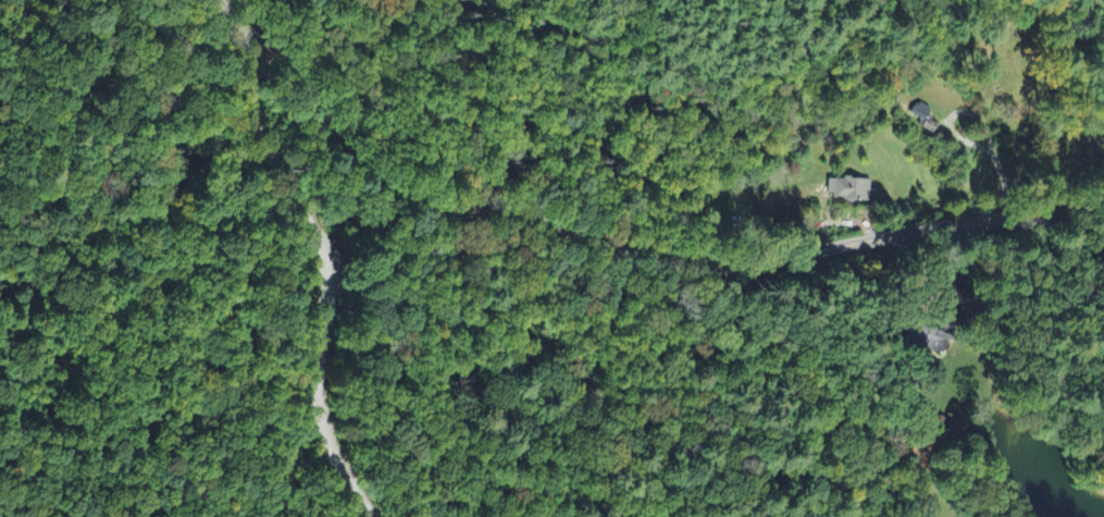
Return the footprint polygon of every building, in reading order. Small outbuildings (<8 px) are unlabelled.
[(933,113),(916,105),(910,117),(922,122),(919,129),(935,136),(940,127),(929,122),(933,113)] [(830,181),(829,203),(872,204),(873,183),(830,181)] [(918,353),(947,356),(949,334),(920,332),(918,353)]
